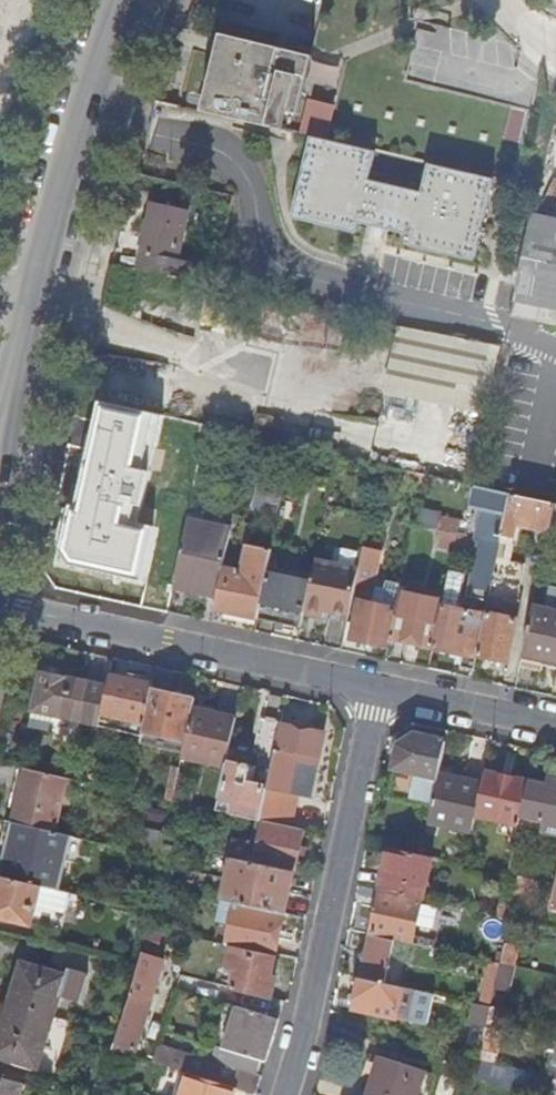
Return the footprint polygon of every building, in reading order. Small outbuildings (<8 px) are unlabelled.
[(311,57),(219,36),(214,57),(203,101),(212,103),(209,115),(279,130),(283,110),(297,114),(311,57)] [(334,117),(338,103),(312,96),(308,109),(334,117)] [(531,112),(516,184),(555,194),(555,117),(531,112)] [(374,152),(310,138),(292,219),(355,234),(358,224),(371,227),(385,230),(411,237),(409,247),(473,262),(493,181),(428,165),(426,175),(400,169),(372,162),(374,152)] [(533,216),(553,220),(555,211),(535,206),(533,216)] [(139,269),(185,279),(189,264),(175,261),(186,214),(154,207),(139,269)] [(553,220),(533,216),(511,316),(555,324),(555,220),(553,220)] [(385,230),(371,227),(368,238),(382,241),(385,230)] [(401,323),(388,391),(487,410),(500,342),(401,323)] [(155,428),(108,418),(96,476),(142,487),(155,428)] [(277,514),(282,490),(261,486),(255,510),(277,514)] [(486,488),(474,486),(470,507),(482,510),(486,488)] [(467,596),(487,600),(494,567),(501,535),(510,494),(486,488),(482,510),(475,540),(479,541),(474,565),(467,596)] [(554,504),(510,494),(501,535),(512,537),(516,520),(548,528),(554,504)] [(435,529),(436,529),(455,534),(458,521),(437,516),(438,513),(420,509),(418,520),(436,524),(435,529)] [(187,520),(202,523),(204,515),(189,512),(187,520)] [(180,554),(173,586),(216,596),(222,569),(228,542),(230,530),(202,523),(187,520),(184,531),(180,554)] [(467,523),(458,521),(455,534),(465,536),(467,523)] [(123,578),(132,537),(93,529),(85,569),(123,578)] [(452,548),(455,534),(436,529),(435,536),(440,537),(439,545),(452,548)] [(465,536),(455,534),(452,548),(452,550),(459,552),(462,552),(465,536)] [(266,579),(266,576),(272,550),(249,545),(243,573),(222,569),(216,596),(213,609),(257,618),(266,579)] [(358,569),(356,583),(373,587),(378,563),(381,551),(363,547),(358,569)] [(459,552),(452,550),(450,559),(448,569),(456,571),(459,552)] [(303,613),(303,614),(322,618),(324,610),(349,615),(351,606),(356,583),(358,569),(315,560),(312,574),(309,585),(303,613)] [(453,579),(456,571),(448,569),(446,577),(453,579)] [(303,613),(309,585),(292,582),(266,576),(266,579),(257,618),(300,627),(303,614),(303,613)] [(441,601),(432,648),(441,649),(461,655),(458,666),(472,669),(475,655),(482,623),(484,616),(455,609),(457,600),(454,600),(459,580),(453,579),(446,577),(441,601)] [(432,648),(441,601),(399,592),(395,610),(394,615),(389,638),(432,648)] [(547,602),(544,610),(531,608),(528,622),(518,667),(539,671),(542,660),(555,663),(555,604),(547,602)] [(394,615),(395,610),(359,603),(351,638),(387,646),(389,638),(394,615)] [(482,623),(475,655),(507,662),(515,622),(518,606),(502,603),(499,616),(485,612),(484,616),(482,623)] [(40,673),(39,679),(48,681),(49,675),(40,673)] [(106,686),(49,675),(48,681),(39,679),(32,711),(51,715),(97,725),(100,715),(106,686)] [(152,683),(108,675),(106,682),(106,686),(100,715),(143,724),(147,703),(150,690),(152,683)] [(141,733),(185,742),(192,708),(194,699),(150,690),(147,703),(143,724),(141,733)] [(192,708),(185,742),(181,757),(186,758),(224,767),(225,764),(233,724),(235,717),(192,708)] [(49,731),(51,715),(32,711),(29,727),(49,731)] [(254,819),(258,820),(272,758),(279,726),(279,723),(260,719),(252,751),(257,752),(254,766),(249,764),(247,764),(244,765),(241,767),(225,764),(224,767),(223,770),(218,797),(233,800),(230,814),(254,819)] [(272,758),(258,820),(262,821),(287,826),(290,828),(296,798),(309,800),(322,734),(279,726),(272,758)] [(433,802),(438,775),(440,765),(446,741),(416,736),(400,746),(397,759),(388,797),(432,807),(433,802)] [(27,769),(27,771),(14,822),(55,833),(66,779),(27,769)] [(484,774),(482,784),(477,809),(475,816),(518,826),(528,782),(484,772),(484,774)] [(433,802),(432,807),(429,819),(472,829),(475,816),(477,809),(482,784),(438,775),(433,802)] [(518,826),(553,834),(555,824),(555,778),(548,776),(545,785),(528,782),(518,826)] [(231,859),(292,871),(301,830),(290,828),(287,826),(262,821),(259,836),(251,834),(249,843),(232,840),(228,857),(231,859)] [(70,836),(55,833),(42,830),(14,824),(2,875),(58,888),(70,836)] [(147,828),(142,852),(161,856),(163,843),(165,832),(147,828)] [(379,892),(421,901),(423,902),(432,858),(422,855),(421,855),(415,854),(389,848),(379,892)] [(288,893),(292,871),(231,859),(227,879),(222,900),(234,902),(283,914),(285,910),(288,893)] [(0,877),(0,915),(61,931),(71,892),(62,891),(0,877)] [(414,935),(421,901),(379,892),(371,935),(395,940),(429,948),(430,939),(414,935)] [(502,900),(497,917),(509,920),(513,903),(502,900)] [(275,955),(283,914),(234,902),(226,944),(230,946),(275,955)] [(504,945),(514,947),(519,921),(509,920),(504,945)] [(362,978),(386,984),(395,940),(371,935),(362,978)] [(514,947),(504,945),(500,963),(510,965),(513,966),(516,947),(514,947)] [(275,955),(230,946),(226,965),(236,968),(231,988),(257,994),(270,997),(275,977),(270,976),(275,955)] [(131,991),(115,1043),(136,1051),(141,1036),(143,1029),(152,998),(149,997),(151,991),(154,992),(164,961),(142,955),(139,965),(135,980),(131,991)] [(500,963),(491,961),(481,1004),(491,1006),(500,963)] [(10,1002),(12,1002),(55,1015),(59,1002),(66,976),(23,963),(10,1002)] [(501,1009),(510,965),(500,963),(491,1006),(501,1009)] [(68,970),(66,976),(59,1002),(80,1007),(89,976),(88,975),(68,970)] [(427,1025),(434,994),(386,984),(362,978),(354,1010),(427,1025)] [(55,1015),(12,1002),(0,1042),(0,1056),(39,1068),(55,1015)] [(491,1006),(481,1004),(479,1017),(472,1048),(479,1049),(482,1050),(486,1028),(491,1006)] [(497,1030),(502,1009),(501,1009),(491,1006),(486,1028),(497,1030)] [(212,1062),(158,1047),(154,1062),(171,1067),(186,1072),(234,1087),(255,1094),(259,1083),(261,1076),(258,1075),(262,1061),(266,1061),(277,1027),(279,1019),(265,1014),(237,1007),(235,1015),(225,1045),(224,1049),(217,1047),(212,1062)] [(500,1031),(497,1030),(486,1028),(482,1050),(495,1053),(500,1031)] [(136,1051),(115,1043),(113,1049),(134,1056),(135,1056),(136,1051)] [(368,1094),(419,1094),(426,1071),(379,1057),(368,1094)] [(482,1059),(480,1066),(522,1076),(524,1070),(482,1059)] [(519,1088),(522,1076),(480,1066),(477,1077),(519,1088)] [(179,1094),(231,1094),(234,1087),(186,1072),(179,1094)] [(23,1084),(0,1078),(0,1094),(19,1094),(23,1084)]
